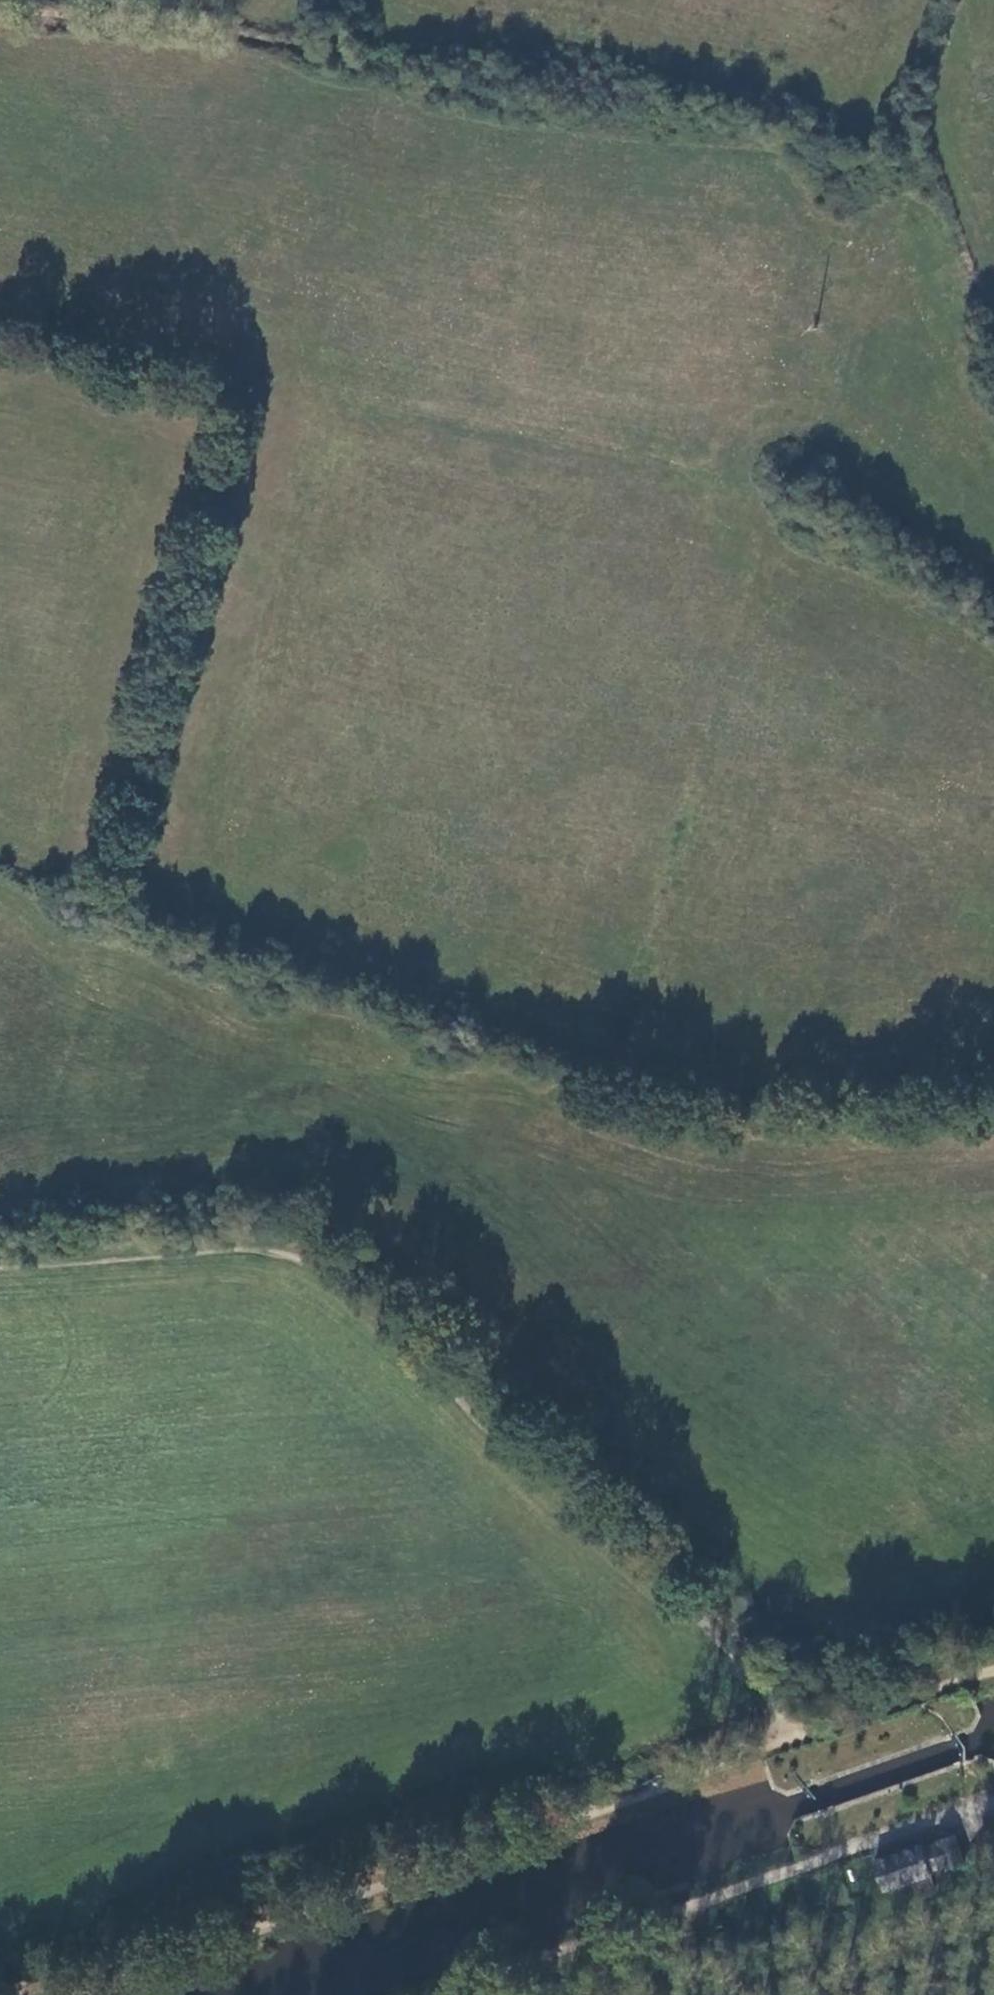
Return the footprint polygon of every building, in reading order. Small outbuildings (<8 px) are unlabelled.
[(957,1849),(961,1848),(955,1830),(937,1836),(938,1840),(924,1845),(931,1866),(946,1861),(947,1865),(959,1860),(957,1849)] [(931,1866),(924,1845),(922,1841),(875,1858),(884,1885),(932,1868),(931,1866)] [(965,1858),(961,1848),(957,1849),(959,1860),(965,1858)]
